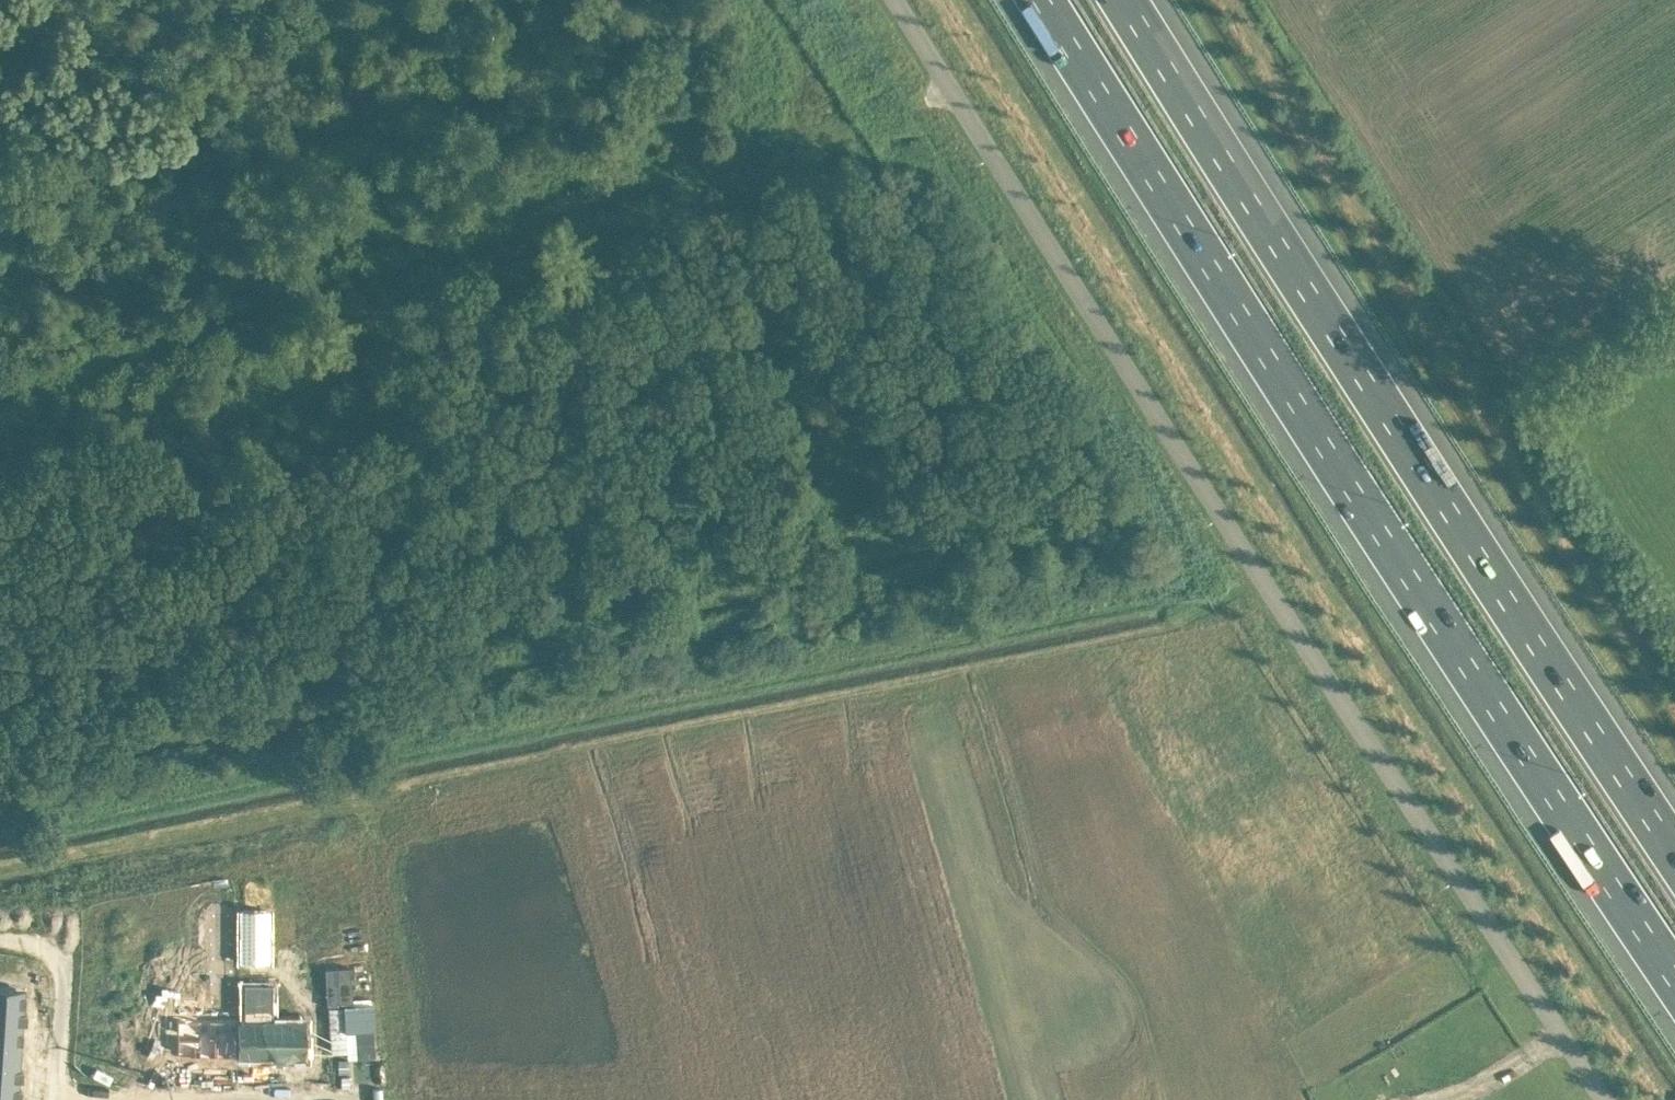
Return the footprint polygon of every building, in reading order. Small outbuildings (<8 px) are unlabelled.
[(268,960),(269,908),(240,908),(240,960),(268,960)] [(231,913),(209,913),(209,983),(231,983),(231,913)] [(350,965),(325,966),(327,1004),(344,1003),(344,1005),(329,1006),(331,1051),(347,1050),(345,1030),(375,1029),(373,1003),(352,1004),(350,965)] [(272,983),(243,983),(243,1033),(250,1033),(250,1056),(305,1056),(305,1029),(305,1020),(305,1018),(272,1018),(272,983)] [(22,1049),(26,987),(0,985),(0,1047),(22,1049)] [(237,1018),(177,1018),(177,1056),(237,1056),(237,1018)] [(21,1062),(0,1061),(0,1099),(18,1099),(21,1062)] [(349,1075),(341,1075),(341,1086),(349,1085),(349,1075)]
